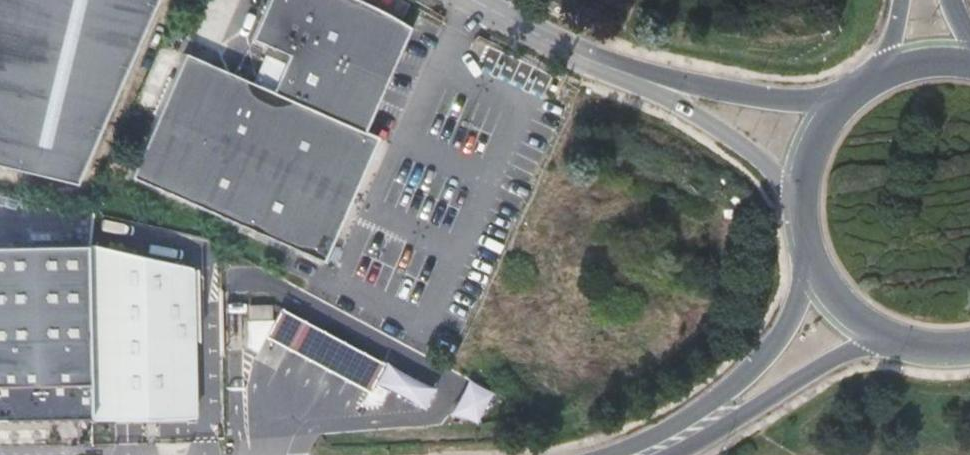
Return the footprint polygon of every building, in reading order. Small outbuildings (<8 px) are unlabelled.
[(360,0),(268,0),(251,38),(288,54),(272,91),(185,53),(131,177),(324,260),(377,137),(364,131),(409,27),(361,0),(360,0)] [(194,418),(191,267),(92,242),(0,245),(0,421),(194,418)] [(249,319),(270,319),(270,304),(249,305),(249,319)] [(289,315),(279,310),(264,338),(275,343),(296,354),(317,365),(336,375),(358,387),(366,391),(381,363),(371,358),(351,347),(330,337),(310,326),(289,315)] [(428,404),(436,382),(383,362),(375,384),(428,404)] [(466,378),(453,412),(480,421),(492,387),(466,378)]
